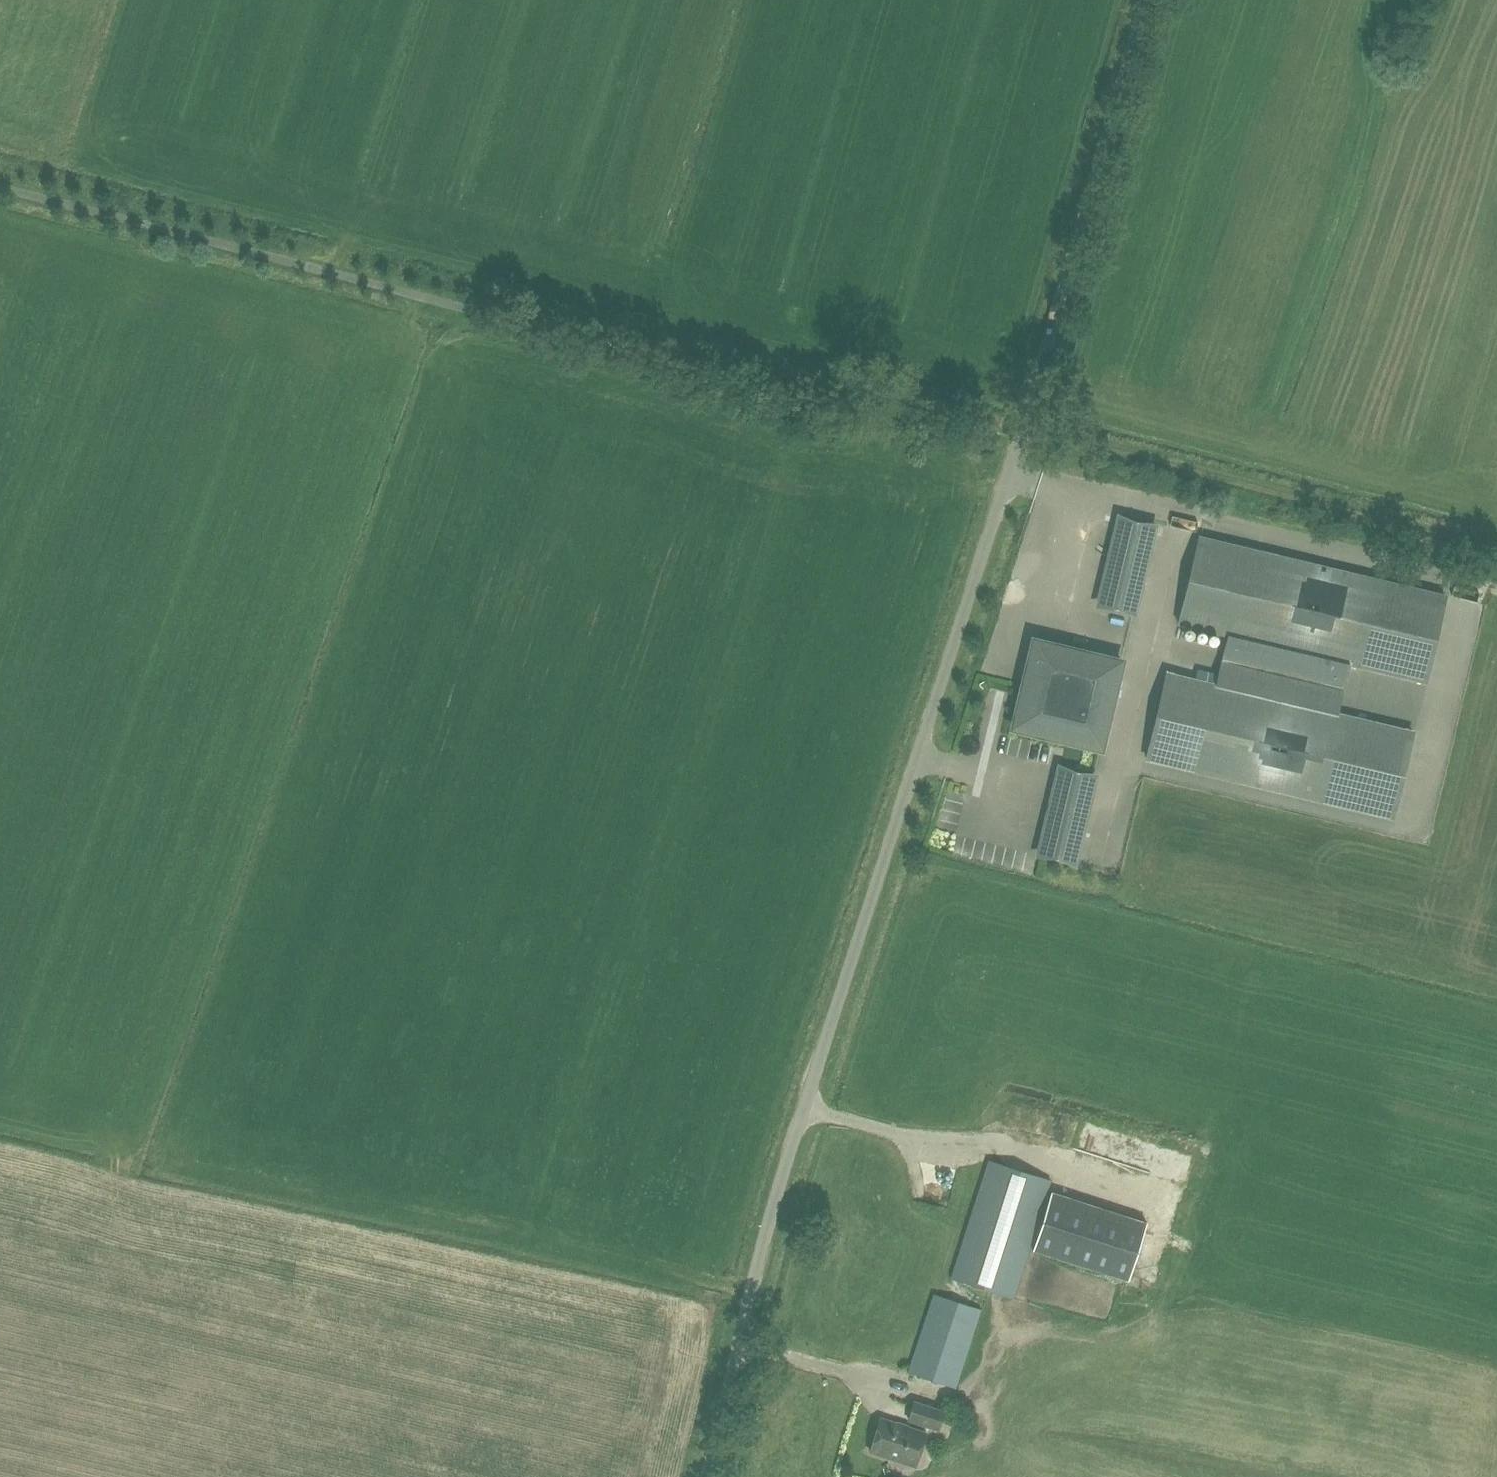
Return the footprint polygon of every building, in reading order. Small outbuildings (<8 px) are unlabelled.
[(1153,525),(1120,517),(1099,605),(1132,613),(1153,525)] [(1168,672),(1147,760),(1391,818),(1444,595),(1200,536),(1179,624),(1227,635),(1215,684),(1168,672)] [(1033,640),(1013,728),(1100,749),(1121,661),(1033,640)] [(1060,768),(1039,855),(1073,863),(1094,776),(1060,768)] [(989,1159),(951,1276),(1012,1297),(1030,1245),(1048,1187),(1051,1180),(989,1159)] [(1051,1191),(1033,1248),(1127,1279),(1146,1222),(1051,1191)] [(981,1308),(933,1293),(907,1371),(955,1387),(981,1308)] [(944,1411),(913,1401),(908,1418),(938,1428),(944,1411)] [(925,1432),(880,1417),(869,1450),(915,1464),(925,1432)]
